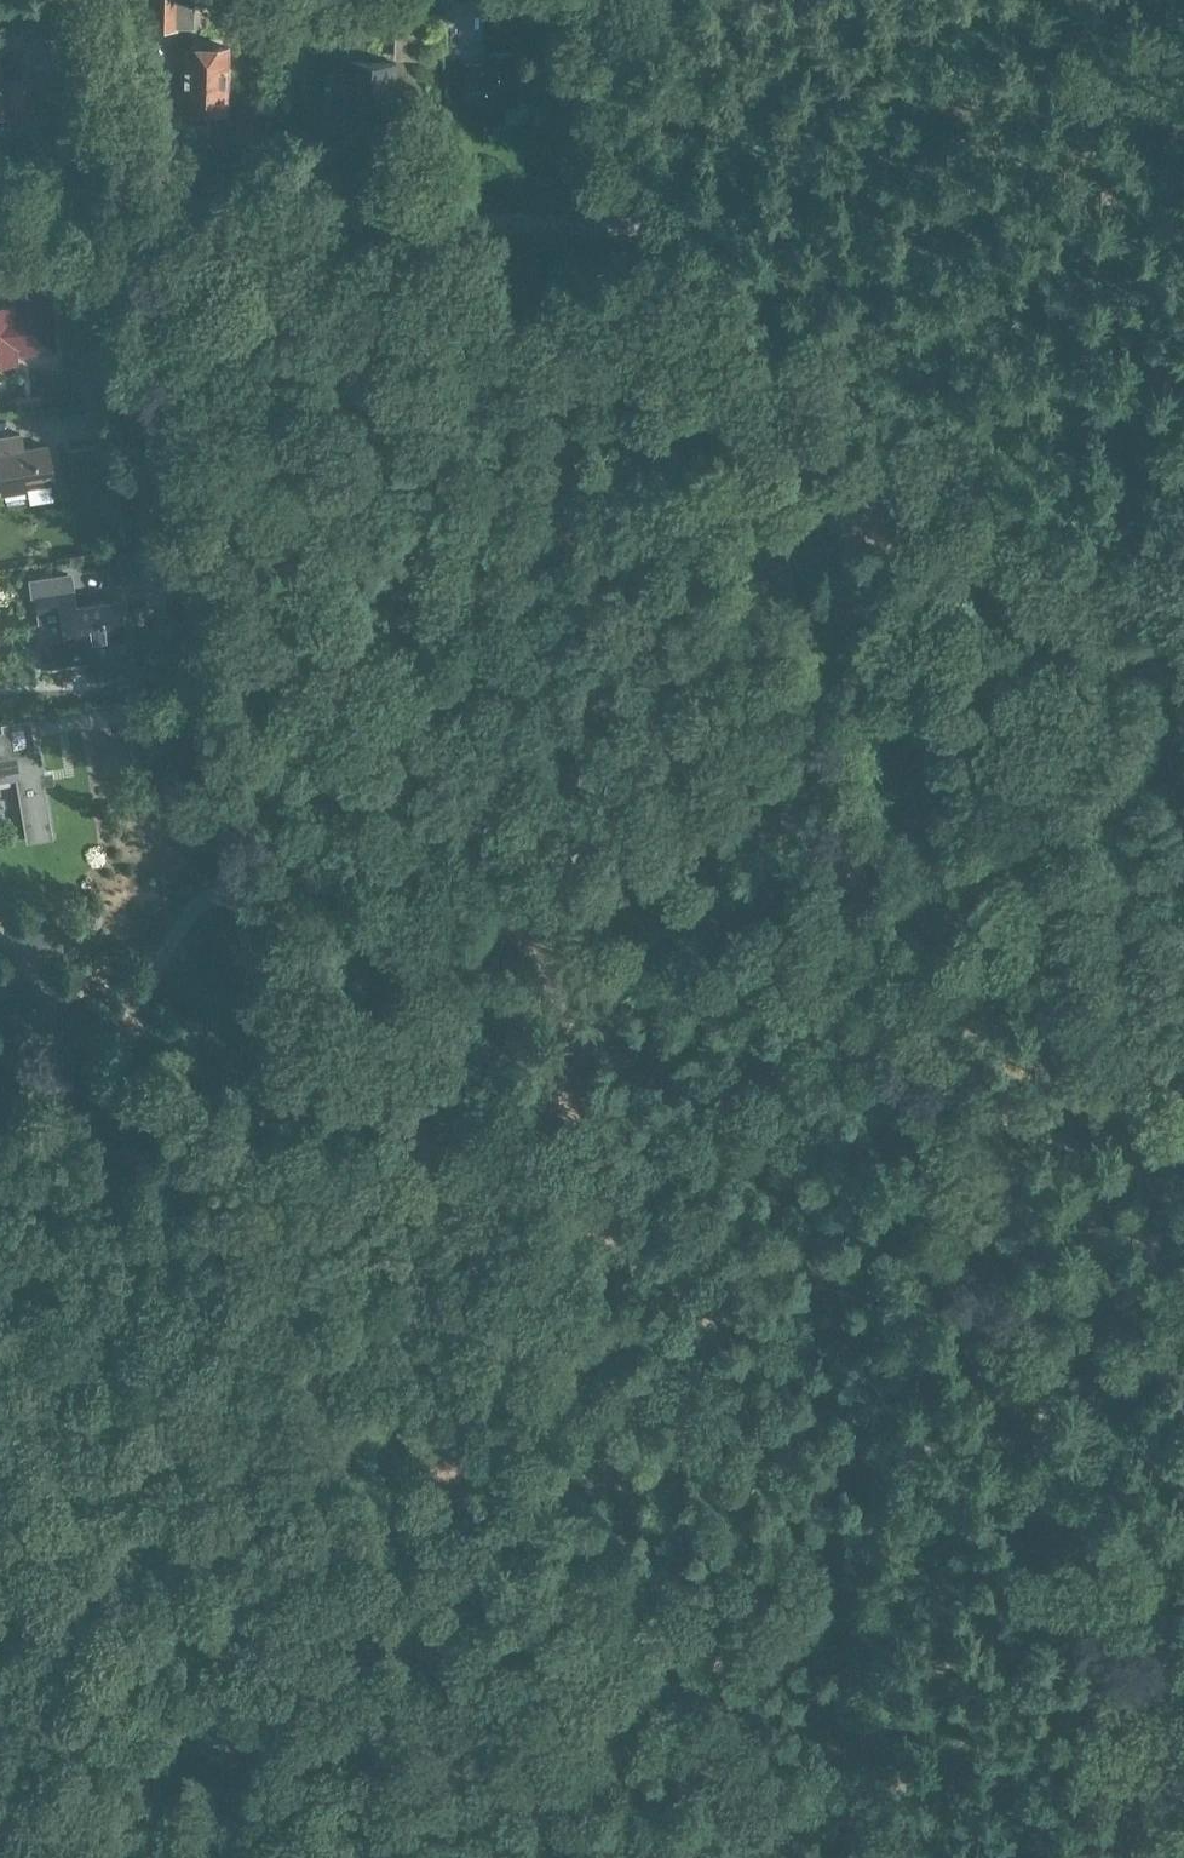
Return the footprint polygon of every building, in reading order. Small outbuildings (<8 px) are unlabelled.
[(178,0),(150,0),(150,29),(178,29),(178,0)] [(468,63),(466,101),(471,101),(470,124),(502,125),(502,101),(516,101),(517,64),(513,64),(514,52),(496,52),(496,33),(507,34),(508,2),(489,1),(487,33),(490,33),(489,51),(487,51),(486,63),(468,63)] [(394,57),(418,58),(420,17),(396,16),(394,57)] [(180,107),(224,108),(225,45),(175,44),(175,58),(181,58),(180,107)] [(356,119),(394,121),(396,63),(350,62),(349,76),(325,75),(324,103),(356,105),(356,119)] [(16,360),(15,336),(35,335),(35,338),(53,337),(50,302),(0,305),(0,361),(16,360)] [(8,361),(7,377),(26,378),(27,362),(8,361)] [(0,438),(0,472),(4,494),(27,490),(26,489),(26,486),(29,485),(33,507),(54,504),(50,481),(54,481),(48,445),(24,449),(22,434),(0,438)] [(40,611),(41,610),(43,622),(38,623),(45,668),(92,661),(89,640),(124,635),(119,599),(75,605),(73,590),(38,595),(40,611)] [(3,730),(0,730),(0,780),(16,777),(27,840),(52,836),(41,772),(43,772),(39,748),(7,753),(3,730)]
